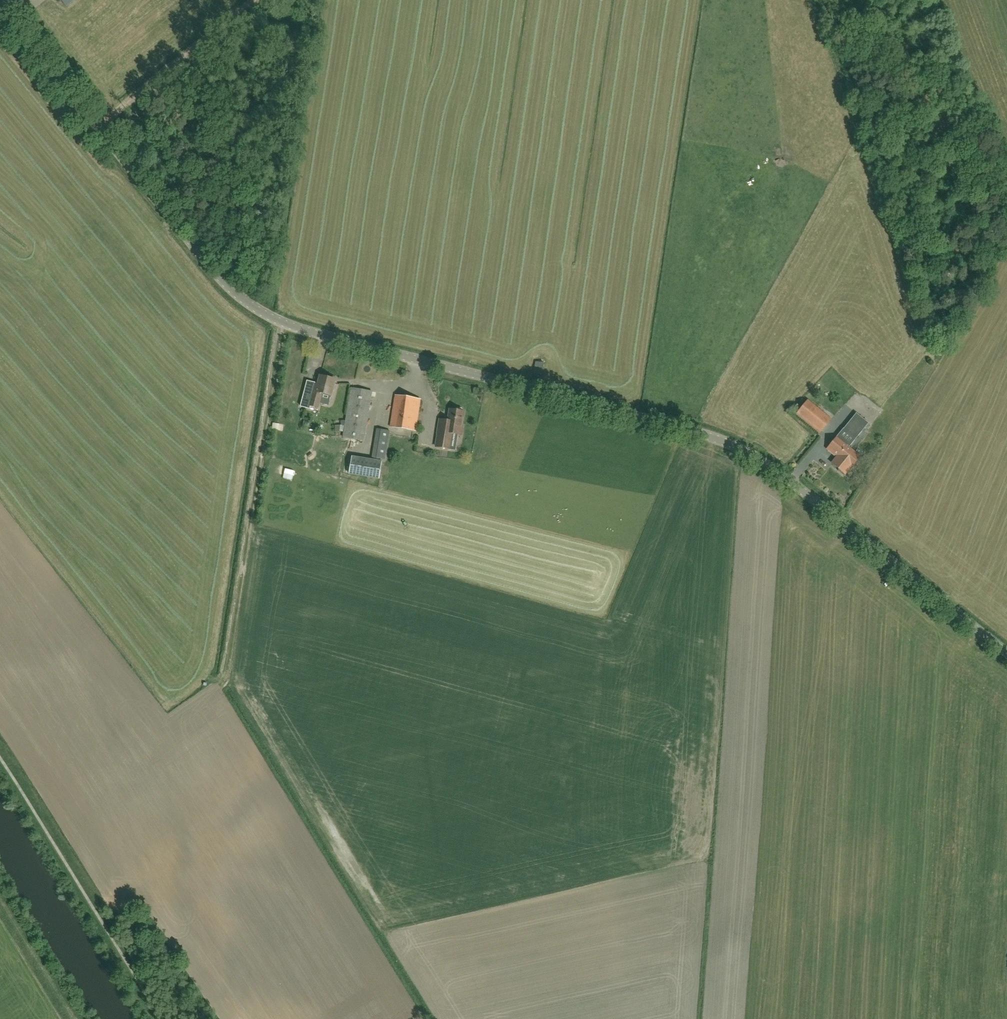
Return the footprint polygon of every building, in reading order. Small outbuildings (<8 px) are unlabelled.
[(544,363),(536,362),(534,374),(542,375),(544,363)] [(335,380),(330,379),(331,377),(329,376),(324,374),(323,375),(322,377),(320,376),(318,384),(316,383),(311,382),(307,381),(301,406),(304,407),(309,409),(310,407),(317,409),(320,399),(321,394),(330,396),(331,396),(335,380)] [(352,388),(343,438),(364,442),(372,392),(352,388)] [(395,396),(390,427),(416,431),(420,400),(395,396)] [(831,420),(807,400),(797,413),(821,433),(831,420)] [(448,420),(440,419),(438,433),(439,433),(437,447),(451,448),(448,448),(450,435),(452,435),(453,433),(462,434),(463,425),(462,425),(464,411),(463,411),(463,409),(462,408),(457,407),(456,408),(456,410),(450,409),(448,420)] [(376,429),(375,435),(371,459),(386,461),(390,431),(376,429)] [(849,448),(850,447),(837,437),(827,449),(837,457),(832,463),(845,474),(850,468),(851,468),(860,457),(849,448)] [(382,461),(371,460),(352,456),(349,475),(379,480),(382,462),(382,461)]
